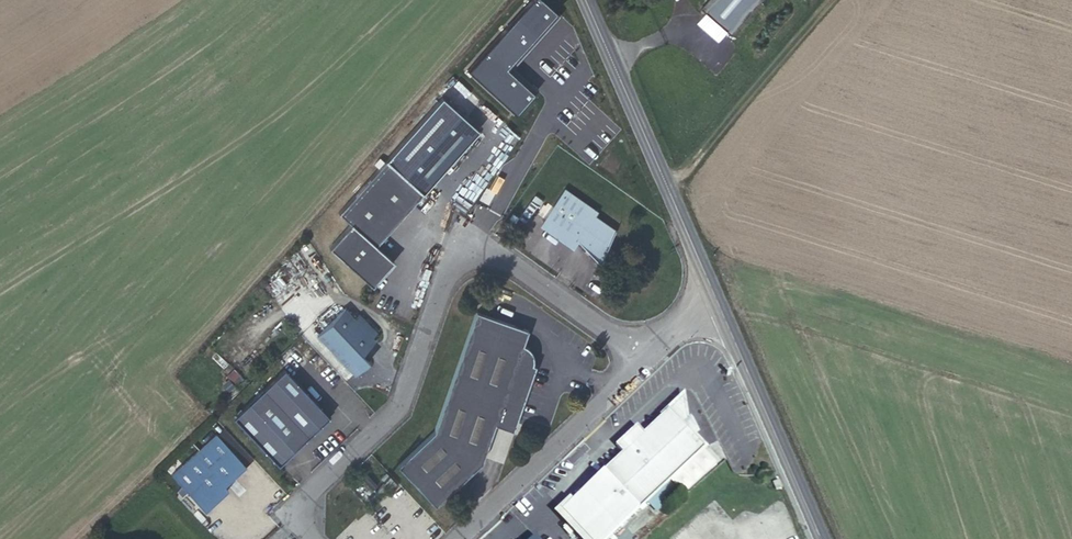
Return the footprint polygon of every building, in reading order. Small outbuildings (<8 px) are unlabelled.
[(711,2),(742,30),(769,0),(713,0),(711,2)] [(698,23),(720,42),(729,31),(708,12),(698,23)] [(441,100),(338,216),(350,227),(329,251),(372,289),(394,264),(375,248),(478,133),(441,100)] [(564,188),(541,221),(575,244),(577,241),(599,263),(615,230),(594,216),(597,211),(564,188)] [(542,201),(534,195),(530,201),(538,208),(542,201)] [(432,430),(396,464),(434,505),(481,461),(493,422),(495,416),(513,422),(535,362),(531,360),(532,357),(532,355),(531,353),(531,352),(530,350),(530,348),(529,347),(528,346),(527,345),(524,343),(523,342),(521,342),(527,327),(475,308),(432,430)] [(346,310),(318,336),(355,376),(369,363),(361,355),(376,342),(373,339),(378,335),(361,316),(356,320),(346,310)] [(232,370),(227,378),(236,384),(242,376),(232,370)] [(286,370),(235,418),(279,465),(310,436),(311,437),(333,417),(322,406),(321,407),(286,370)] [(604,472),(639,510),(670,481),(700,452),(706,448),(692,434),(698,428),(692,420),(685,420),(682,397),(644,433),(637,426),(616,446),(621,451),(625,447),(627,450),(624,453),(604,472)] [(513,422),(495,416),(493,422),(511,428),(513,422)] [(217,435),(171,476),(204,513),(228,492),(224,488),(247,468),(217,435)] [(700,452),(670,481),(682,494),(713,465),(700,452)] [(639,510),(604,472),(564,510),(591,538),(608,538),(639,510)] [(385,473),(380,478),(389,488),(394,483),(385,473)] [(366,475),(361,479),(371,490),(375,485),(366,475)] [(777,481),(772,484),(775,491),(780,489),(777,481)]
